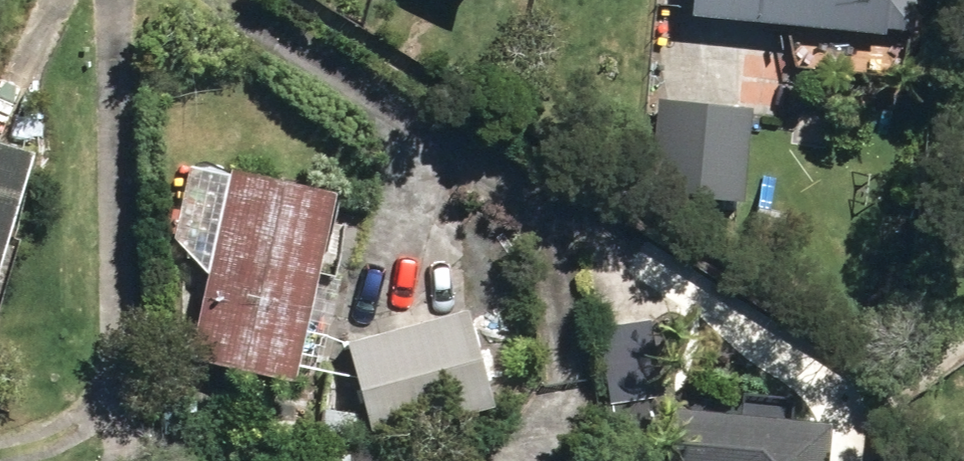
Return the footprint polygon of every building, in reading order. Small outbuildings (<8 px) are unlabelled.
[(895,33),(895,27),(925,29),(927,0),(702,0),(700,17),(895,33)] [(657,194),(748,200),(756,106),(665,100),(657,194)] [(42,153),(0,140),(0,295),(42,153)] [(197,359),(303,381),(345,190),(238,167),(197,359)] [(352,342),(376,437),(503,404),(477,309),(352,342)] [(607,326),(620,457),(658,453),(652,396),(662,395),(655,321),(607,326)] [(326,438),(365,440),(368,412),(328,410),(326,438)] [(838,422),(678,411),(675,460),(836,460),(838,422)] [(271,444),(295,445),(296,421),(272,421),(271,444)]
